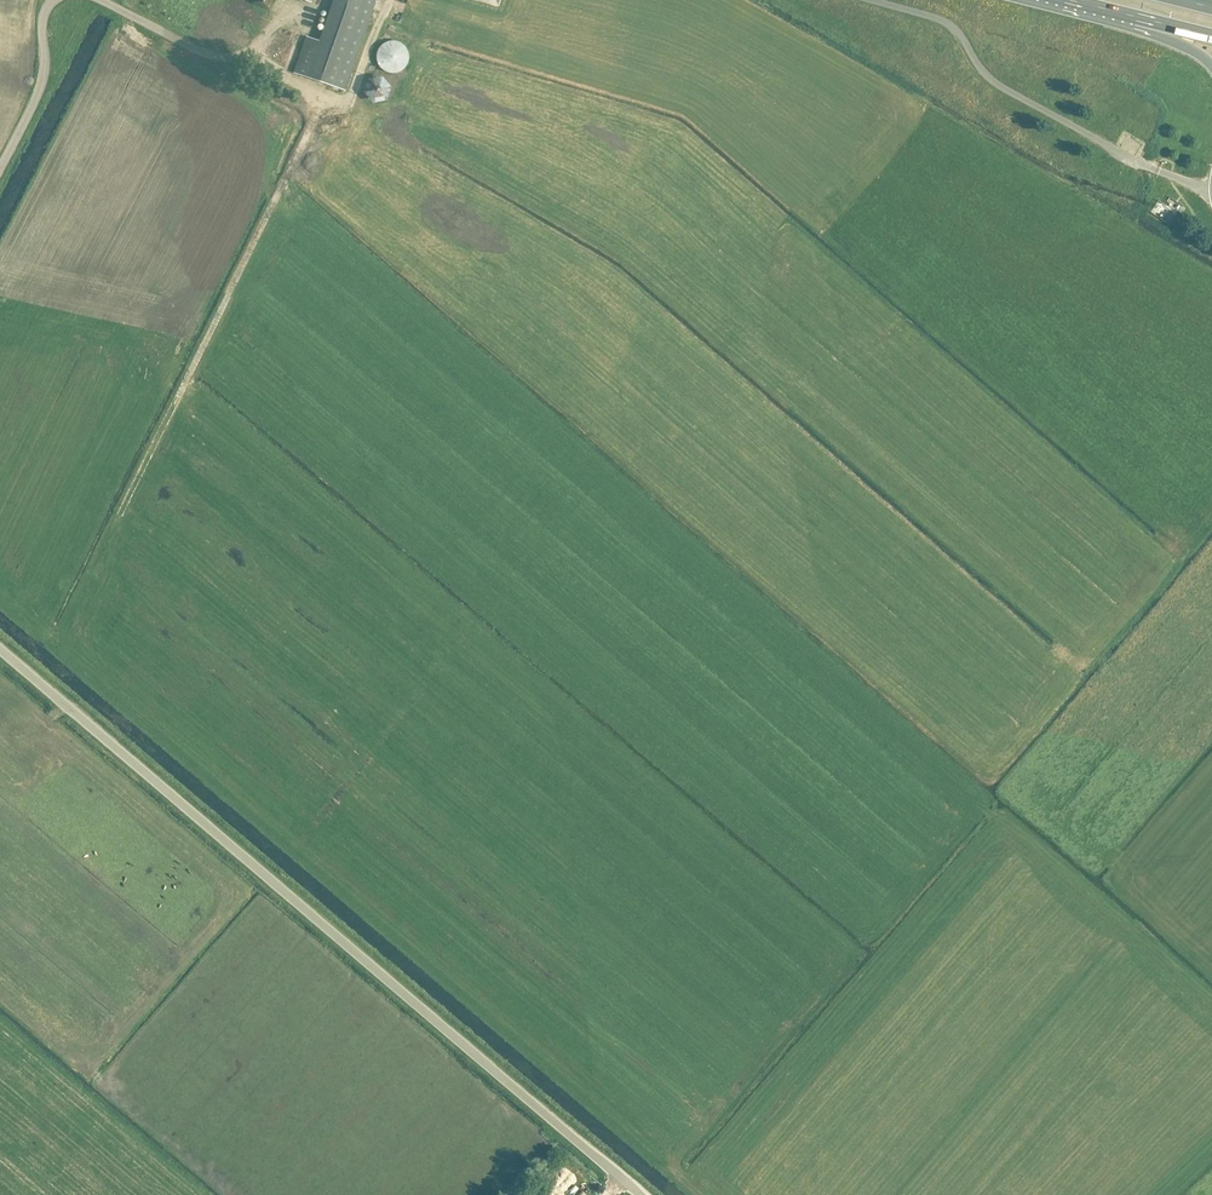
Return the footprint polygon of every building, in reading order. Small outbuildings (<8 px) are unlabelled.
[(251,3),(269,9),(273,0),(253,0),(251,3)] [(324,29),(307,77),(345,90),(377,1),(378,1),(378,0),(334,0),(324,29)] [(383,42),(381,43),(377,47),(375,52),(375,58),(377,63),(380,68),(384,71),(389,72),(393,73),(397,72),(401,69),(403,68),(406,64),(408,59),(408,54),(407,49),(404,45),(400,42),(395,40),(391,39),(387,40),(383,42)] [(373,102),(386,100),(392,85),(382,76),(368,78),(362,92),(373,102)]
